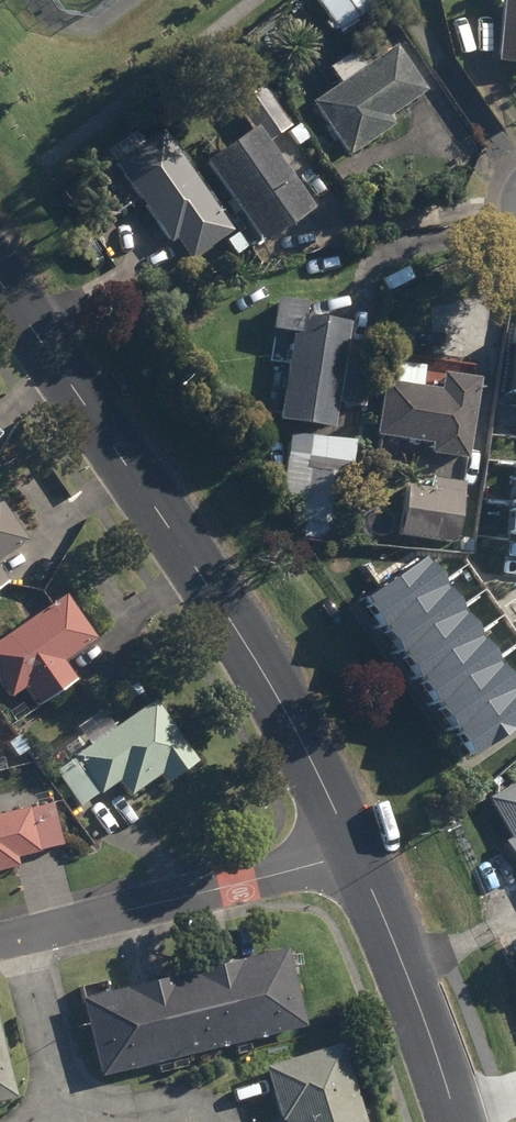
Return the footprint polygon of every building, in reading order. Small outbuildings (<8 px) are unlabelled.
[(336,31),(373,6),(369,0),(314,0),(336,31)] [(515,60),(515,0),(508,0),(504,59),(515,60)] [(303,108),(340,162),(385,131),(378,122),(417,96),(386,51),(303,108)] [(242,116),(262,145),(282,131),(263,102),(242,116)] [(232,215),(255,248),(304,214),(246,132),(198,166),(224,204),(218,208),(226,219),(232,215)] [(169,242),(184,264),(224,237),(154,135),(109,167),(163,246),(169,242)] [(271,425),(325,433),(329,408),(356,412),(363,368),(336,365),(341,331),(294,324),(296,309),(268,304),(263,335),(272,336),(268,364),(280,366),(271,425)] [(423,460),(460,464),(471,384),(435,378),(433,395),(413,393),(416,372),(384,367),(381,388),(375,387),(368,441),(425,449),(423,460)] [(299,540),(336,544),(344,480),(303,475),(305,464),(279,461),(276,497),(296,499),(293,525),(301,526),(299,540)] [(407,487),(400,534),(455,542),(464,484),(432,479),(431,491),(407,487)] [(31,545),(3,501),(0,503),(0,565),(31,545)] [(510,502),(508,536),(515,536),(515,502),(510,502)] [(381,625),(448,578),(431,553),(364,600),(381,625)] [(12,588),(0,569),(0,596),(12,588)] [(398,650),(465,603),(448,578),(381,625),(398,650)] [(41,709),(80,683),(67,665),(100,643),(70,598),(0,645),(0,680),(14,701),(29,691),(41,709)] [(484,630),(465,603),(398,650),(417,676),(484,630)] [(434,701),(501,655),(484,630),(417,676),(434,701)] [(515,681),(515,675),(501,655),(434,701),(453,726),(515,681)] [(453,726),(472,754),(515,723),(515,681),(453,726)] [(58,776),(83,810),(103,796),(105,798),(125,784),(136,800),(166,778),(172,786),(202,765),(158,704),(58,776)] [(489,801),(511,839),(505,843),(515,862),(515,786),(489,801)] [(21,870),(19,862),(44,856),(44,853),(66,848),(56,806),(0,820),(0,875),(21,870)] [(86,1000),(104,1077),(312,1027),(293,949),(221,967),(219,958),(193,964),(196,974),(86,1000)] [(20,1097),(0,1020),(0,1103),(20,1097)] [(347,1044),(270,1068),(286,1119),(289,1118),(290,1121),(371,1121),(347,1044)]
